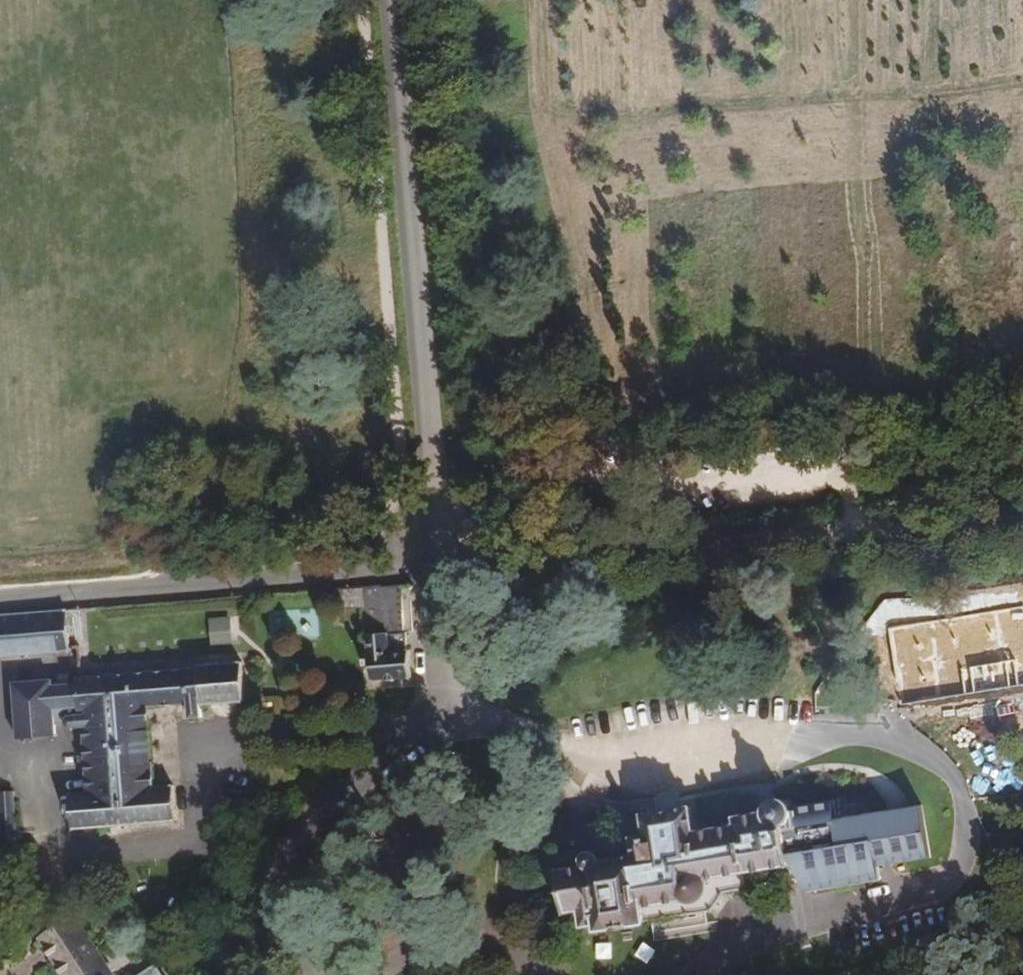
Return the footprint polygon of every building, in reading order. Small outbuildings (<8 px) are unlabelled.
[(401,630),(401,583),(340,587),(339,604),(367,605),(368,679),(412,679),(413,631),(401,630)] [(0,611),(0,656),(66,650),(63,605),(0,611)] [(321,610),(265,614),(268,644),(323,641),(321,610)] [(204,616),(207,617),(207,645),(246,644),(239,615),(204,616)] [(246,701),(243,659),(198,662),(198,669),(75,679),(74,686),(51,688),(51,682),(12,685),(16,741),(35,741),(36,739),(54,738),(55,724),(63,724),(68,729),(81,730),(85,728),(90,790),(72,790),(75,827),(177,819),(175,782),(157,782),(149,705),(190,703),(190,717),(202,718),(202,701),(246,701)] [(316,691),(337,687),(334,670),(313,673),(316,691)] [(697,817),(700,833),(739,825),(737,820),(768,813),(769,802),(777,797),(786,798),(794,807),(832,799),(840,858),(795,867),(808,892),(884,882),(884,861),(931,858),(920,794),(884,800),(866,779),(734,804),(730,811),(697,817)] [(13,789),(0,791),(0,817),(3,842),(19,841),(13,789)] [(700,833),(696,834),(691,810),(642,819),(644,836),(631,839),(634,853),(601,859),(593,852),(585,855),(580,865),(553,870),(559,910),(571,908),(574,925),(586,923),(589,937),(650,927),(649,920),(699,910),(700,918),(713,916),(713,909),(727,908),(725,903),(759,896),(759,885),(794,880),(795,867),(840,858),(832,799),(794,807),(786,798),(777,797),(769,802),(768,813),(737,820),(739,825),(700,833)] [(74,916),(40,940),(64,974),(114,974),(74,916)]
